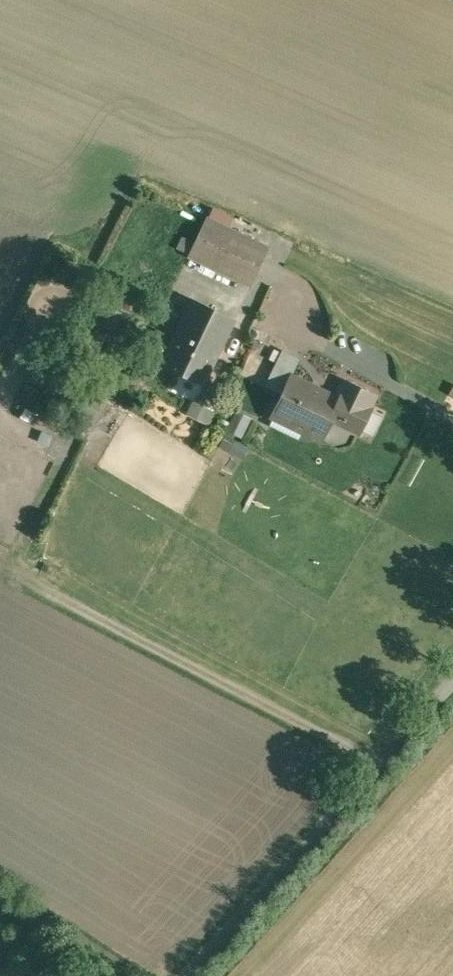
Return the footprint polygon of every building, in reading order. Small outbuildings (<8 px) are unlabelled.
[(268,250),(207,220),(190,255),(251,285),(268,250)] [(233,319),(193,300),(193,301),(192,300),(181,322),(222,343),(233,320),(233,319)] [(222,343),(181,322),(161,365),(202,386),(222,343)] [(300,359),(282,350),(265,386),(283,395),(291,377),(300,359)] [(333,397),(291,377),(283,395),(272,416),(321,440),(332,417),(358,429),(367,410),(365,409),(371,395),(347,384),(342,394),(333,397)] [(226,433),(244,442),(255,420),(237,410),(226,433)]
